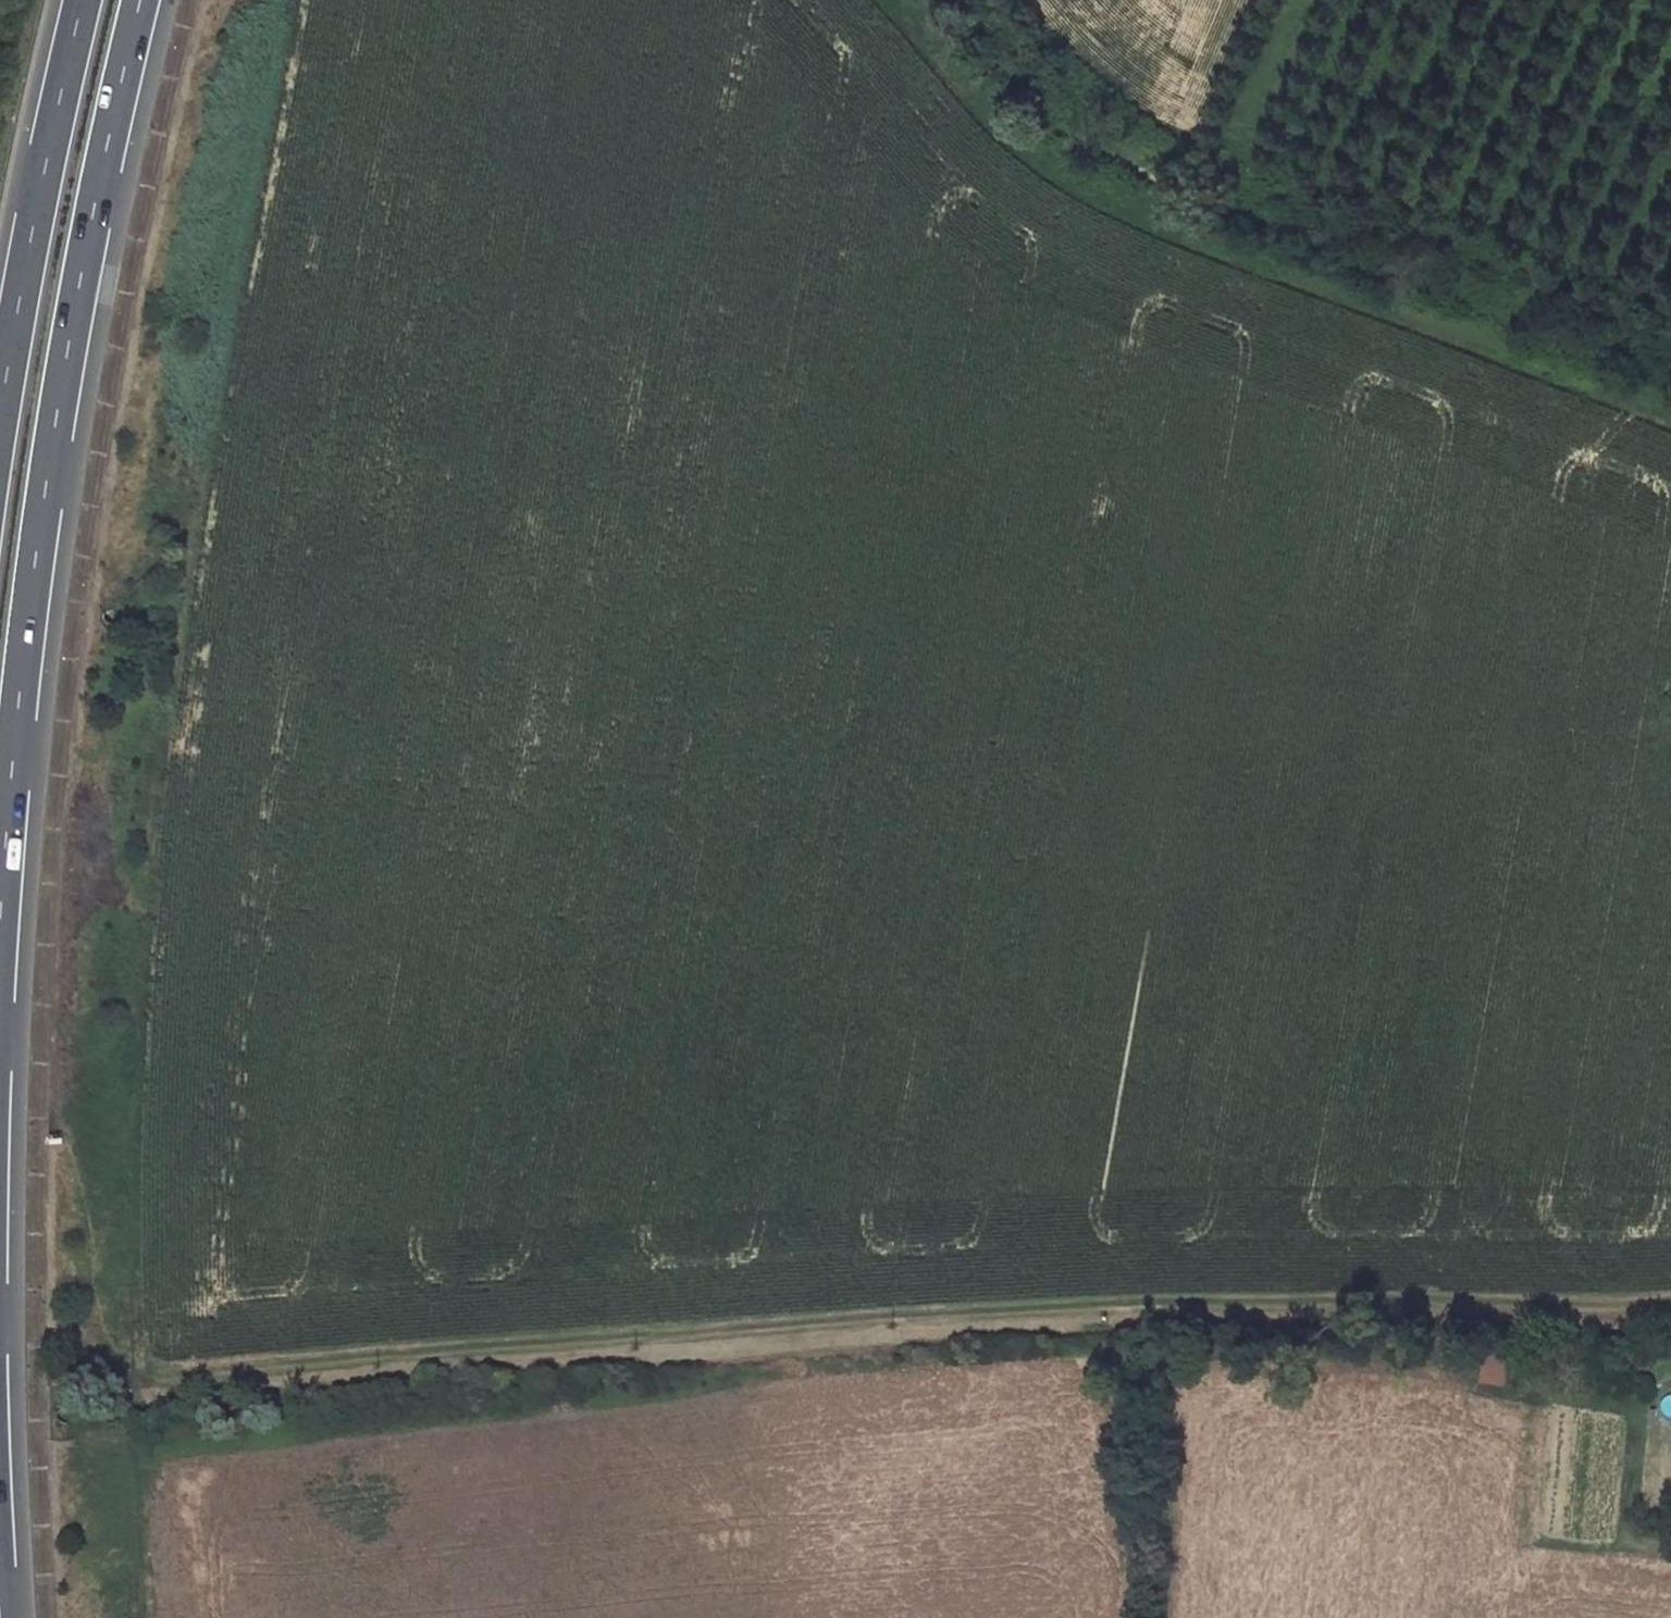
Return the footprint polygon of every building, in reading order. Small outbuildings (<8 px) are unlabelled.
[(1481,1354),(1481,1384),(1512,1384),(1512,1354),(1481,1354)] [(1662,1396),(1665,1420),(1670,1419),(1670,1395),(1662,1396)]
